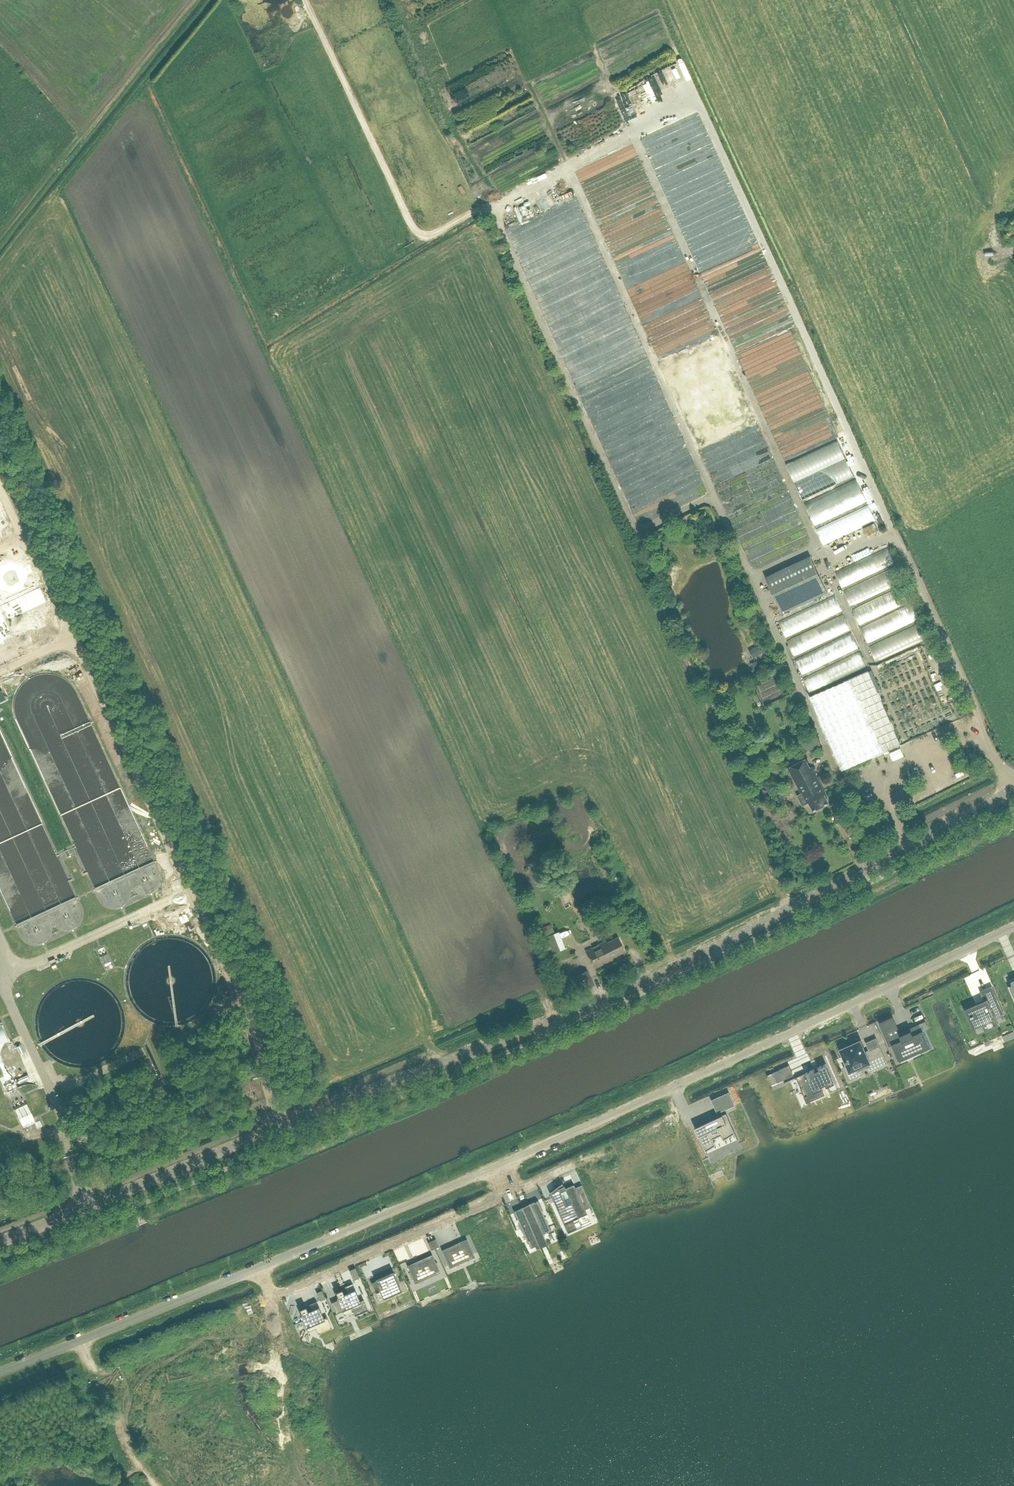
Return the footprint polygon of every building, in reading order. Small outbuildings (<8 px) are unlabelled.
[(534,287),(604,259),(595,236),(548,255),(549,256),(525,265),(534,287)] [(793,346),(789,338),(779,343),(782,351),(793,346)] [(698,428),(693,432),(696,437),(702,432),(698,428)] [(806,508),(858,484),(840,446),(789,470),(806,508)] [(873,518),(866,502),(858,484),(806,508),(822,541),(873,518)] [(904,584),(897,567),(889,549),(837,572),(878,663),(928,639),(913,604),(909,606),(900,585),(904,584)] [(827,592),(811,556),(765,577),(782,613),(827,592)] [(836,596),(779,621),(810,691),(867,666),(836,596)] [(754,658),(763,653),(758,645),(750,650),(754,658)] [(754,669),(760,666),(757,660),(751,664),(754,669)] [(869,670),(810,696),(842,770),(901,744),(869,670)] [(804,742),(807,747),(813,744),(811,739),(804,742)] [(807,758),(788,768),(802,793),(798,796),(803,805),(809,802),(813,811),(829,803),(824,794),(826,793),(812,767),(810,768),(807,762),(809,761),(807,758)] [(540,932),(549,954),(561,950),(552,927),(540,932)] [(586,950),(595,968),(613,960),(611,957),(625,951),(618,938),(607,943),(606,941),(586,950)] [(110,952),(103,956),(107,965),(114,962),(110,952)] [(620,968),(611,971),(613,975),(604,979),(606,984),(624,977),(620,968)] [(559,980),(566,994),(583,986),(584,989),(594,985),(588,969),(579,973),(578,971),(559,980)] [(986,1001),(966,1010),(973,1026),(981,1023),(984,1030),(997,1025),(994,1017),(1003,1013),(991,987),(981,991),(986,1001)] [(908,1054),(907,1052),(917,1047),(920,1052),(930,1048),(923,1031),(921,1032),(918,1025),(909,1028),(910,1031),(901,1035),(900,1033),(890,1037),(887,1031),(897,1026),(893,1017),(880,1023),(889,1044),(892,1043),(899,1058),(908,1054)] [(5,1042),(12,1055),(19,1051),(12,1039),(9,1040),(2,1026),(0,1027),(0,1045),(5,1042)] [(860,1042),(842,1050),(846,1060),(845,1060),(846,1063),(847,1062),(848,1065),(844,1067),(850,1079),(859,1075),(856,1068),(870,1062),(873,1069),(886,1063),(879,1045),(864,1052),(860,1042)] [(805,1097),(823,1089),(822,1086),(826,1085),(827,1087),(828,1087),(834,1084),(835,1083),(826,1063),(818,1067),(819,1069),(815,1071),(814,1069),(796,1077),(797,1077),(801,1087),(805,1097)] [(773,1072),(773,1073),(778,1082),(783,1080),(779,1070),(773,1072)] [(733,1107),(739,1104),(733,1091),(728,1094),(733,1107)] [(734,1131),(726,1113),(695,1128),(706,1152),(706,1151),(710,1149),(709,1146),(714,1144),(708,1132),(718,1127),(719,1128),(720,1129),(721,1128),(726,1135),(734,1131)] [(550,1193),(563,1223),(587,1213),(585,1209),(591,1206),(582,1184),(575,1187),(574,1184),(565,1188),(564,1185),(558,1188),(558,1189),(550,1193)] [(528,1205),(514,1211),(527,1240),(550,1230),(538,1201),(528,1205)] [(466,1240),(459,1243),(460,1245),(443,1252),(449,1265),(473,1254),(466,1240)] [(408,1265),(414,1280),(438,1270),(433,1257),(416,1264),(415,1262),(408,1265)] [(349,1270),(353,1280),(359,1277),(355,1267),(349,1270)] [(377,1280),(379,1284),(373,1286),(375,1289),(374,1290),(375,1292),(381,1290),(384,1296),(400,1289),(393,1273),(377,1280)] [(354,1311),(355,1314),(367,1309),(363,1300),(360,1301),(352,1283),(344,1286),(346,1291),(343,1292),(342,1289),(335,1292),(337,1294),(337,1296),(336,1297),(344,1315),(354,1311)] [(321,1290),(316,1292),(320,1300),(325,1298),(321,1290)] [(300,1314),(308,1331),(316,1327),(318,1332),(331,1327),(326,1317),(324,1318),(316,1301),(309,1304),(311,1309),(308,1311),(306,1306),(299,1309),(301,1313),(300,1314)]
